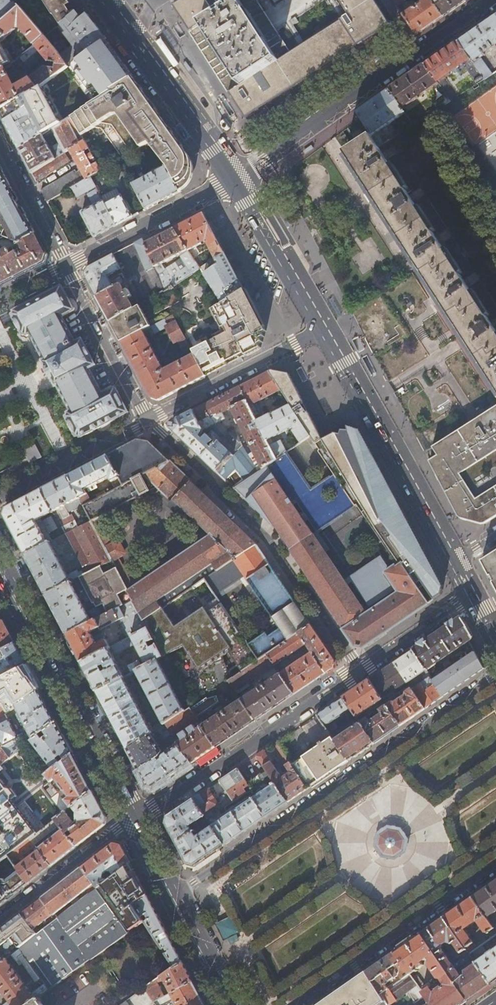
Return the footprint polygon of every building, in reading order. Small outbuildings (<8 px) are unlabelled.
[(20,7),(14,0),(0,0),(0,24),(20,7)] [(59,24),(71,15),(65,5),(69,3),(68,0),(42,0),(51,15),(53,14),(59,24)] [(172,5),(189,32),(201,25),(239,0),(278,61),(240,86),(229,93),(245,119),(361,45),(390,26),(374,0),(180,0),(172,5)] [(233,74),(240,86),(278,61),(239,0),(201,25),(233,74)] [(443,17),(431,0),(416,0),(419,5),(418,6),(418,7),(415,8),(403,16),(416,35),(429,26),(443,17)] [(465,1),(465,0),(432,0),(431,0),(443,17),(454,9),(465,1)] [(65,5),(71,15),(75,11),(69,3),(65,5)] [(5,67),(15,61),(19,58),(44,36),(20,7),(0,24),(0,29),(1,31),(6,36),(14,30),(15,20),(21,21),(20,28),(30,41),(19,49),(16,46),(0,54),(0,69),(5,67)] [(59,24),(57,26),(71,46),(70,46),(69,46),(59,55),(67,67),(105,40),(92,21),(91,22),(87,17),(83,21),(81,18),(75,11),(71,15),(59,24)] [(86,13),(81,18),(83,21),(87,17),(91,22),(92,21),(86,13)] [(57,26),(59,24),(53,14),(51,15),(48,16),(55,28),(57,26)] [(478,29),(459,42),(472,61),(485,79),(492,75),(489,70),(480,58),(495,47),(495,16),(478,29)] [(189,32),(228,93),(229,93),(240,86),(233,74),(201,25),(189,32)] [(37,90),(67,67),(59,55),(44,36),(19,58),(23,63),(38,50),(48,62),(55,63),(54,68),(46,67),(32,78),(20,85),(19,88),(17,89),(16,92),(15,93),(14,91),(14,90),(15,87),(5,67),(0,69),(0,111),(37,90)] [(447,51),(426,65),(439,85),(445,92),(450,89),(446,83),(448,82),(446,79),(451,75),(450,73),(458,68),(459,70),(472,61),(459,42),(447,51)] [(408,77),(390,90),(403,109),(439,85),(426,65),(408,77)] [(111,91),(111,92),(122,85),(133,78),(132,78),(111,91)] [(122,85),(156,139),(171,131),(133,78),(122,85)] [(102,129),(120,160),(121,160),(149,144),(156,139),(122,85),(111,92),(71,117),(81,135),(94,127),(102,129)] [(358,113),(373,136),(379,147),(384,144),(377,133),(383,129),(385,132),(389,129),(387,127),(406,113),(403,109),(390,90),(380,97),(369,105),(358,113)] [(439,101),(443,106),(451,102),(447,96),(439,101)] [(446,119),(439,109),(428,116),(414,125),(407,129),(414,140),(446,119)] [(14,137),(19,148),(43,134),(33,116),(29,110),(6,122),(14,137)] [(424,111),(410,120),(414,125),(428,116),(424,111)] [(66,152),(70,150),(84,141),(81,135),(71,117),(53,127),(61,141),(50,148),(43,134),(19,148),(25,159),(32,173),(66,152)] [(171,131),(156,139),(187,188),(189,187),(194,163),(171,131)] [(479,142),(495,172),(495,132),(479,142)] [(495,330),(492,323),(489,319),(474,295),(469,287),(465,281),(462,276),(446,252),(442,244),(439,240),(438,238),(437,237),(441,235),(421,204),(417,206),(414,202),(413,199),(411,196),(409,194),(413,191),(400,170),(396,172),(387,159),(383,153),(383,152),(391,147),(388,141),(384,144),(379,147),(373,136),(347,153),(356,168),(352,171),(361,184),(365,182),(383,211),(380,213),(388,226),(392,224),(409,251),(406,253),(415,267),(418,265),(436,294),(434,296),(442,310),(445,308),(463,336),(460,338),(468,351),(471,349),(490,378),(487,380),(495,394),(495,330)] [(156,139),(149,144),(167,167),(181,192),(187,188),(156,139)] [(41,190),(48,202),(69,189),(74,187),(91,177),(101,171),(97,163),(93,165),(90,161),(93,160),(94,162),(96,161),(91,153),(87,156),(85,152),(89,150),(84,141),(70,150),(81,170),(76,173),(75,171),(66,177),(41,190)] [(32,173),(38,183),(39,182),(39,180),(70,161),(66,152),(32,173)] [(415,172),(432,163),(428,155),(411,164),(415,172)] [(36,233),(23,209),(21,209),(16,200),(17,199),(0,166),(0,227),(3,233),(6,233),(4,236),(18,243),(36,233)] [(149,173),(148,173),(137,179),(139,182),(134,184),(148,209),(170,197),(181,192),(167,167),(161,170),(160,167),(149,173)] [(82,212),(95,237),(116,225),(105,203),(103,201),(91,177),(74,187),(79,196),(90,189),(91,192),(88,194),(94,206),(82,212)] [(105,203),(116,225),(133,217),(121,195),(105,203)] [(205,242),(214,259),(225,253),(224,251),(204,213),(185,223),(174,229),(188,250),(205,242)] [(158,274),(165,290),(165,291),(200,269),(188,250),(174,229),(159,237),(145,244),(155,267),(173,258),(174,260),(176,258),(175,257),(180,254),(182,258),(158,274)] [(30,269),(45,262),(47,255),(36,233),(18,243),(22,250),(15,253),(11,248),(0,254),(0,285),(30,269)] [(147,271),(149,271),(155,267),(145,244),(143,239),(140,241),(135,244),(147,271)] [(127,282),(133,279),(147,271),(135,244),(113,255),(121,269),(125,277),(127,282)] [(469,256),(478,252),(474,244),(465,248),(469,256)] [(449,250),(446,252),(462,276),(465,274),(449,250)] [(203,274),(223,303),(244,291),(225,253),(214,259),(217,265),(203,274)] [(90,284),(98,298),(122,285),(127,282),(125,277),(120,280),(121,282),(119,283),(118,282),(115,281),(111,283),(108,277),(114,274),(113,273),(121,269),(113,255),(89,267),(85,274),(90,284)] [(214,259),(200,269),(203,274),(217,265),(214,259)] [(145,302),(160,293),(149,271),(147,271),(133,279),(145,302)] [(104,310),(111,322),(132,310),(134,308),(122,285),(98,298),(104,310)] [(62,317),(75,311),(62,286),(15,310),(14,310),(14,314),(12,315),(22,334),(23,335),(25,335),(26,336),(30,335),(43,359),(41,360),(55,387),(57,386),(70,411),(67,413),(67,415),(66,416),(66,417),(76,437),(77,436),(78,436),(80,437),(128,412),(115,387),(102,394),(89,369),(96,365),(82,339),(75,342),(62,317)] [(223,303),(254,351),(259,348),(258,345),(261,344),(260,340),(263,338),(262,335),(265,333),(265,332),(264,330),(258,318),(244,291),(223,303)] [(474,295),(489,319),(492,317),(477,293),(474,295)] [(355,318),(371,347),(402,328),(384,300),(369,309),(355,318)] [(192,350),(194,354),(205,376),(254,351),(223,303),(212,310),(225,333),(192,350)] [(355,318),(369,309),(365,303),(352,311),(355,318)] [(121,342),(143,330),(132,310),(111,322),(119,338),(121,342)] [(173,314),(149,327),(153,334),(155,333),(167,327),(175,342),(178,341),(183,351),(190,348),(173,314)] [(164,370),(143,330),(121,342),(138,375),(151,398),(159,400),(205,376),(194,354),(164,370)] [(88,335),(82,339),(96,365),(102,362),(96,351),(95,351),(94,349),(95,348),(91,341),(90,342),(89,339),(88,335)] [(288,376),(271,370),(268,372),(280,390),(290,405),(310,436),(315,443),(322,439),(288,376)] [(300,443),(310,436),(290,405),(272,414),(271,413),(262,418),(260,413),(263,411),(261,409),(260,408),(258,409),(255,402),(280,390),(268,372),(240,387),(276,459),(286,452),(297,445),(295,441),(288,445),(289,446),(285,449),(278,435),(293,427),(294,429),(293,430),(300,443)] [(276,459),(240,387),(193,411),(204,430),(209,428),(215,425),(217,428),(212,430),(212,431),(221,439),(227,434),(230,432),(222,425),(220,427),(218,423),(219,422),(226,419),(223,413),(232,408),(238,420),(236,421),(237,423),(239,423),(262,468),(276,459)] [(493,409),(495,407),(495,403),(492,396),(487,400),(490,405),(493,409)] [(483,410),(485,414),(493,409),(490,405),(483,410)] [(495,517),(495,407),(493,409),(485,414),(433,447),(438,455),(430,460),(460,518),(483,525),(495,517)] [(217,472),(243,446),(235,430),(230,432),(227,434),(221,439),(212,431),(207,436),(203,432),(204,430),(193,411),(173,421),(172,429),(195,451),(217,472)] [(322,439),(315,443),(334,474),(342,486),(343,485),(397,565),(397,566),(402,563),(429,603),(441,595),(443,586),(400,506),(357,427),(345,423),(343,428),(339,427),(339,432),(333,432),(333,431),(322,439)] [(425,452),(433,447),(425,433),(421,435),(414,431),(421,443),(425,452)] [(123,486),(170,461),(157,449),(149,441),(137,440),(107,455),(123,486)] [(237,468),(246,479),(257,471),(243,446),(217,472),(225,480),(237,468)] [(397,565),(389,571),(386,572),(400,592),(367,614),(300,515),(293,503),(297,500),(311,489),(286,452),(276,459),(262,468),(257,471),(246,479),(233,488),(247,501),(277,530),(282,538),(348,635),(355,646),(364,647),(429,603),(402,563),(397,566),(397,565)] [(83,505),(84,506),(92,502),(88,494),(86,490),(87,489),(89,492),(98,487),(96,484),(109,478),(111,482),(112,482),(116,490),(123,486),(107,455),(80,470),(68,476),(83,505)] [(299,633),(311,625),(262,553),(257,545),(205,495),(181,472),(170,461),(123,486),(116,490),(110,493),(96,500),(92,502),(84,506),(90,517),(150,486),(153,483),(173,502),(174,500),(210,535),(128,591),(129,593),(133,600),(144,620),(162,608),(158,601),(213,565),(217,571),(226,565),(231,562),(234,566),(236,564),(240,570),(247,580),(278,626),(249,645),(259,659),(267,654),(268,654),(299,633)] [(354,504),(342,486),(334,474),(311,489),(297,500),(317,532),(354,504)] [(41,519),(59,509),(64,518),(59,521),(66,533),(78,527),(71,514),(69,515),(68,513),(83,505),(68,476),(7,508),(4,515),(25,555),(50,542),(52,540),(51,538),(60,533),(54,521),(45,526),(41,519)] [(96,500),(110,493),(108,490),(95,497),(96,500)] [(87,573),(112,560),(106,548),(96,529),(91,520),(78,527),(66,533),(52,540),(50,542),(53,548),(67,541),(84,574),(87,573)] [(96,529),(106,548),(111,545),(102,526),(96,529)] [(25,555),(46,594),(70,582),(53,548),(50,542),(25,555)] [(112,560),(118,557),(123,555),(124,552),(119,543),(117,542),(111,545),(106,548),(112,560)] [(481,562),(489,577),(492,575),(495,582),(495,553),(481,562)] [(112,560),(122,579),(128,576),(118,557),(112,560)] [(84,574),(70,582),(46,594),(67,634),(133,600),(129,593),(128,591),(122,579),(112,560),(87,573),(84,574)] [(226,565),(229,569),(232,573),(235,574),(237,573),(240,570),(236,564),(234,566),(231,562),(226,565)] [(205,579),(208,583),(229,569),(226,565),(217,571),(205,579)] [(244,583),(247,580),(240,570),(237,573),(244,583)] [(227,591),(217,598),(231,618),(241,611),(227,591)] [(156,645),(163,656),(183,646),(200,671),(212,664),(212,665),(214,664),(213,663),(222,660),(222,661),(224,661),(222,656),(229,652),(242,671),(259,659),(249,645),(231,618),(217,598),(217,597),(175,625),(163,607),(162,608),(144,620),(148,628),(154,640),(156,645)] [(148,628),(144,620),(133,600),(67,634),(74,648),(82,662),(110,647),(106,640),(109,638),(110,637),(107,632),(105,631),(96,636),(94,638),(94,637),(91,632),(96,629),(97,631),(100,630),(118,621),(126,634),(114,641),(112,642),(113,646),(129,637),(131,637),(148,628)] [(462,617),(413,650),(427,670),(438,662),(436,659),(439,657),(441,660),(460,647),(458,644),(461,642),(463,645),(469,641),(472,639),(472,638),(472,636),(462,617)] [(3,620),(0,621),(0,650),(15,643),(13,638),(7,626),(3,620)] [(324,644),(311,625),(299,633),(306,644),(310,649),(326,673),(334,667),(335,660),(324,644)] [(154,640),(148,628),(131,637),(146,665),(157,659),(163,656),(156,645),(151,647),(148,643),(154,640)] [(306,644),(299,633),(268,654),(275,665),(306,644)] [(97,691),(123,677),(124,676),(121,670),(113,656),(133,645),(129,637),(113,646),(110,647),(82,662),(97,691)] [(15,643),(0,650),(0,678),(26,664),(15,643)] [(294,694),(326,673),(310,649),(307,651),(309,654),(281,674),(294,694)] [(425,680),(412,689),(425,709),(443,697),(433,681),(434,681),(434,680),(430,674),(427,670),(413,650),(394,663),(407,683),(411,680),(413,682),(414,681),(413,679),(421,674),(425,680)] [(433,681),(443,697),(484,669),(475,652),(434,680),(434,681),(433,681)] [(275,665),(268,654),(267,654),(259,659),(242,671),(228,680),(239,697),(252,689),(248,683),(275,665)] [(136,671),(164,724),(165,724),(184,710),(157,659),(146,665),(142,667),(136,671)] [(131,673),(136,671),(142,667),(138,660),(128,666),(128,667),(131,673)] [(29,662),(26,664),(32,676),(35,674),(29,662)] [(395,691),(407,683),(394,663),(369,680),(382,699),(392,693),(395,696),(397,694),(395,691)] [(16,706),(25,700),(40,690),(32,676),(26,664),(0,678),(0,702),(7,713),(16,706)] [(131,673),(128,667),(121,670),(124,676),(131,673)] [(279,671),(277,668),(252,684),(255,687),(279,671)] [(276,706),(294,694),(281,674),(241,700),(255,721),(276,706)] [(151,732),(152,732),(123,677),(97,691),(127,749),(151,732)] [(382,699),(369,680),(343,697),(353,711),(355,715),(357,717),(382,699)] [(425,709),(412,689),(409,686),(406,688),(408,691),(406,692),(406,696),(396,702),(392,702),(387,705),(400,726),(425,709)] [(40,690),(25,700),(16,706),(19,711),(16,713),(23,727),(26,725),(29,730),(18,736),(8,719),(0,723),(0,737),(4,745),(2,746),(0,747),(0,764),(9,757),(15,753),(11,747),(9,745),(14,742),(16,744),(20,749),(24,746),(31,740),(56,721),(40,690)] [(382,699),(385,703),(395,696),(392,693),(382,699)] [(206,698),(190,708),(197,719),(200,722),(211,714),(211,715),(221,708),(224,712),(225,711),(220,703),(224,700),(222,694),(207,699),(206,698)] [(353,711),(343,697),(317,715),(333,738),(337,736),(333,731),(338,728),(333,721),(346,713),(347,715),(353,711)] [(241,700),(225,711),(224,712),(226,715),(223,716),(222,713),(202,726),(216,747),(233,735),(255,721),(241,700)] [(374,743),(400,726),(387,705),(380,710),(382,713),(370,722),(368,718),(361,723),(361,724),(374,743)] [(184,710),(165,724),(174,737),(191,764),(200,758),(216,747),(202,726),(196,730),(195,729),(191,731),(192,733),(189,735),(187,733),(184,735),(181,730),(197,719),(190,708),(189,707),(184,710)] [(73,753),(56,721),(31,740),(49,763),(45,766),(49,772),(73,753)] [(165,724),(164,724),(162,726),(157,729),(166,743),(174,737),(165,724)] [(349,761),(374,743),(361,724),(356,727),(345,735),(336,742),(349,761)] [(160,745),(151,732),(127,749),(139,770),(160,756),(163,750),(161,747),(159,749),(158,747),(160,745)] [(191,764),(174,737),(166,743),(167,744),(163,750),(160,756),(139,770),(147,787),(155,788),(191,764)] [(307,789),(349,761),(336,742),(333,738),(324,744),(323,742),(319,745),(320,746),(291,765),(307,789)] [(288,802),(307,789),(291,765),(276,743),(269,747),(271,750),(273,749),(285,766),(286,766),(290,772),(287,774),(285,773),(283,774),(285,776),(282,777),(271,762),(263,751),(256,756),(266,770),(288,802)] [(36,763),(24,746),(20,749),(17,751),(25,762),(30,768),(36,763)] [(93,790),(73,753),(49,772),(46,774),(71,807),(73,806),(93,790)] [(249,785),(248,783),(238,768),(220,781),(230,796),(227,798),(226,795),(223,794),(220,796),(219,799),(221,802),(219,804),(209,788),(193,798),(208,819),(219,812),(220,811),(225,808),(248,792),(246,790),(247,788),(246,786),(249,785)] [(225,845),(288,802),(266,770),(248,783),(249,785),(252,789),(248,792),(225,808),(228,812),(230,814),(219,822),(218,820),(220,819),(220,818),(219,816),(221,814),(219,812),(208,819),(225,845)] [(2,844),(0,846),(0,862),(9,855),(31,838),(38,833),(10,798),(13,795),(0,779),(0,841),(2,844)] [(107,816),(93,790),(73,806),(77,812),(78,819),(77,819),(74,821),(68,813),(70,811),(68,809),(56,819),(60,825),(64,829),(76,846),(105,824),(107,816)] [(225,845),(208,819),(193,798),(168,815),(166,823),(188,863),(195,865),(225,845)] [(230,814),(228,812),(223,815),(220,818),(220,819),(218,820),(219,822),(230,814)] [(38,833),(31,838),(35,844),(45,836),(47,834),(60,825),(56,819),(38,833)] [(387,824),(376,832),(373,846),(381,858),(395,861),(407,852),(409,838),(401,827),(387,824)] [(52,865),(76,846),(64,829),(51,839),(49,841),(39,848),(40,849),(52,865)] [(31,838),(9,855),(15,864),(18,861),(17,859),(36,845),(35,844),(31,838)] [(114,874),(130,862),(121,844),(114,843),(82,867),(98,887),(106,881),(104,877),(104,874),(109,871),(112,871),(114,874)] [(29,883),(52,865),(40,849),(17,867),(29,883)] [(148,895),(130,862),(114,874),(110,878),(120,892),(127,908),(126,909),(127,910),(121,914),(132,930),(145,921),(142,917),(134,905),(148,895)] [(29,883),(17,867),(4,877),(0,872),(0,905),(29,883)] [(98,887),(82,867),(42,898),(54,913),(55,914),(87,889),(90,893),(98,887)] [(120,892),(110,878),(106,881),(98,887),(90,893),(41,931),(38,933),(25,944),(55,985),(132,930),(121,914),(127,910),(126,909),(127,908),(120,892)] [(472,897),(494,929),(495,931),(495,922),(495,921),(493,922),(490,917),(495,912),(495,881),(472,897)] [(183,962),(148,895),(134,905),(142,917),(146,914),(149,919),(145,922),(161,947),(166,944),(168,947),(163,950),(174,967),(175,967),(183,962)] [(494,929),(472,897),(444,917),(469,954),(478,948),(476,946),(465,929),(477,921),(485,932),(488,933),(490,932),(494,929)] [(54,913),(42,898),(23,913),(38,933),(41,931),(37,926),(54,913)] [(23,913),(0,930),(0,963),(6,958),(12,954),(20,948),(20,947),(25,944),(38,933),(23,913)] [(231,915),(215,922),(222,938),(238,931),(231,915)] [(444,917),(420,933),(449,974),(456,969),(443,950),(443,945),(447,942),(448,943),(452,944),(453,943),(463,957),(461,959),(464,963),(472,958),(469,954),(444,917)] [(449,974),(420,933),(394,952),(409,974),(410,974),(415,971),(416,972),(418,970),(417,969),(423,965),(421,962),(427,958),(430,961),(429,965),(438,978),(442,978),(449,974)] [(481,946),(482,945),(487,941),(486,939),(476,946),(478,948),(481,946)] [(478,948),(469,954),(472,958),(473,960),(486,951),(482,945),(481,946),(478,948)] [(25,954),(20,947),(20,948),(12,954),(17,960),(25,954)] [(495,979),(495,947),(475,962),(476,964),(490,984),(495,979)] [(409,974),(394,952),(366,971),(381,993),(389,988),(386,984),(390,981),(391,982),(394,980),(393,979),(400,974),(403,978),(409,974)] [(38,998),(49,990),(27,957),(22,960),(34,978),(35,977),(38,981),(42,985),(32,993),(6,958),(0,963),(0,987),(10,1001),(5,1004),(28,1004),(38,998)] [(193,981),(183,962),(175,967),(174,967),(145,987),(151,995),(154,1001),(163,996),(165,996),(157,982),(161,980),(161,981),(165,979),(171,992),(193,981)] [(467,999),(490,984),(476,964),(465,972),(465,976),(462,978),(456,969),(449,974),(467,999)] [(366,971),(318,1004),(381,1004),(386,1001),(381,993),(366,971)] [(422,992),(420,989),(412,978),(410,974),(409,974),(403,978),(389,988),(381,993),(386,1001),(389,1004),(391,1004),(411,989),(422,1004),(431,1004),(422,992)] [(420,989),(425,985),(417,974),(412,978),(420,989)] [(449,974),(442,978),(446,984),(443,987),(443,986),(442,987),(443,990),(441,991),(438,986),(432,990),(429,987),(422,992),(431,1004),(459,1004),(467,999),(449,974)] [(193,981),(171,992),(177,1004),(206,1004),(193,981)] [(151,995),(145,987),(134,995),(140,1002),(151,995)] [(154,1001),(157,1004),(169,1004),(163,996),(154,1001)]
